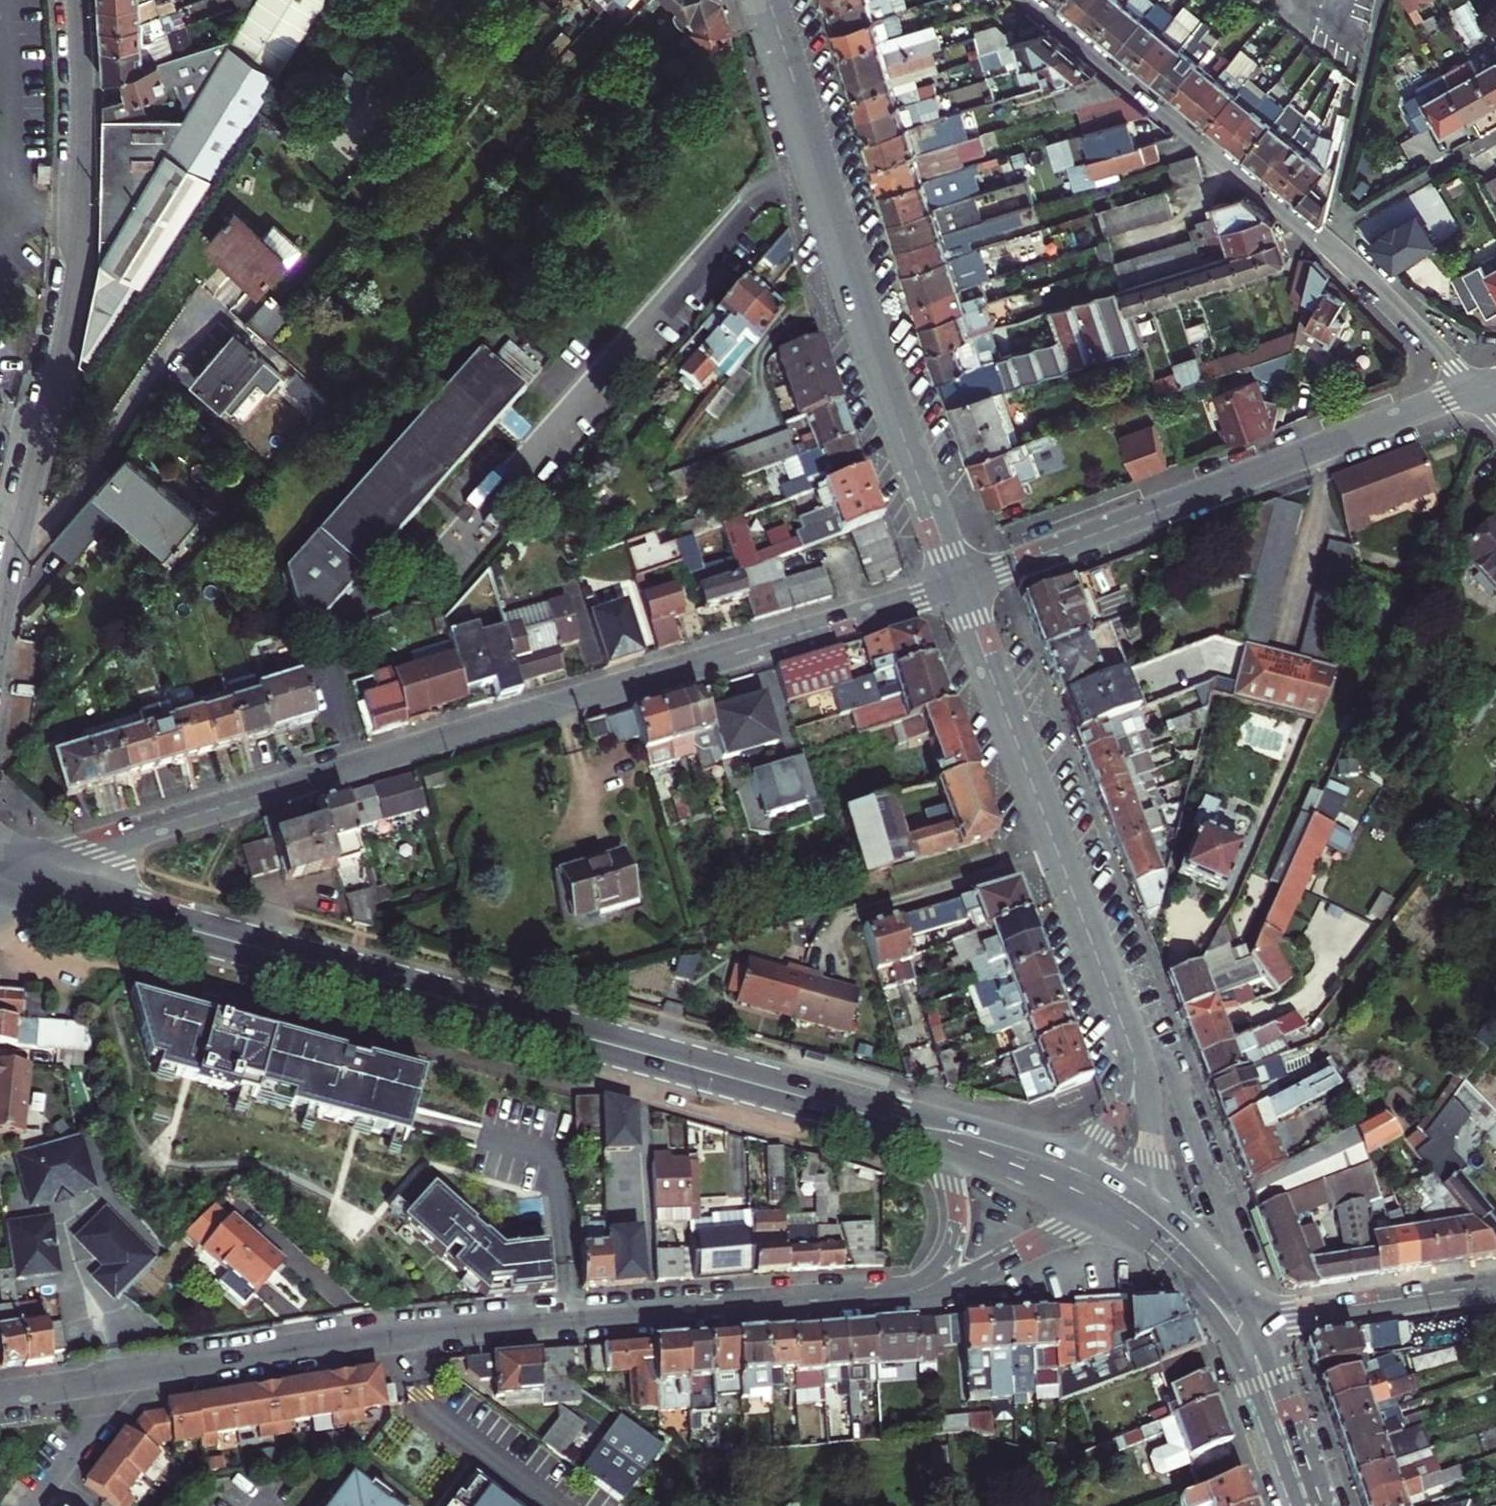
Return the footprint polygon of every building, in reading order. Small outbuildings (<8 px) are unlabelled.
[(96,4),(97,15),(98,26),(142,23),(142,21),(175,9),(171,0),(166,0),(156,4),(155,0),(142,0),(139,1),(96,4)] [(246,16),(232,38),(228,44),(278,76),(301,41),(328,0),(255,0),(246,16)] [(237,5),(239,8),(246,16),(255,0),(234,0),(237,5)] [(678,9),(675,13),(677,16),(679,19),(683,22),(686,25),(690,26),(693,23),(713,0),(668,0),(678,9)] [(728,27),(723,9),(721,2),(720,0),(713,0),(693,23),(690,26),(692,28),(691,29),(710,48),(728,27)] [(859,0),(828,0),(831,8),(859,0)] [(837,29),(899,12),(909,9),(906,0),(859,0),(831,8),(834,19),(837,29)] [(1098,0),(1068,0),(1063,6),(1072,13),(1081,21),(1098,0)] [(1081,21),(1090,28),(1099,36),(1129,0),(1098,0),(1081,21)] [(1157,4),(1152,0),(1129,0),(1099,36),(1108,43),(1118,51),(1157,4)] [(1410,13),(1433,0),(1403,0),(1410,13)] [(1158,2),(1157,4),(1118,51),(1127,59),(1136,66),(1177,17),(1158,2)] [(237,5),(228,9),(235,22),(245,17),(239,8),(237,5)] [(1145,74),(1154,81),(1195,32),(1205,21),(1186,6),(1177,17),(1136,66),(1145,74)] [(142,23),(98,26),(99,37),(100,47),(140,45),(140,40),(150,41),(155,35),(184,24),(178,8),(175,9),(142,21),(142,23)] [(840,40),(843,51),(905,33),(899,12),(837,29),(840,40)] [(1006,34),(1009,45),(1048,33),(1027,15),(1021,23),(1021,24),(1020,24),(1014,31),(1006,34)] [(150,41),(140,40),(140,45),(100,47),(100,64),(101,80),(118,75),(192,51),(184,24),(155,35),(150,41)] [(888,60),(889,62),(933,50),(943,48),(936,24),(905,33),(843,51),(847,63),(850,75),(870,69),(869,65),(888,60)] [(1009,45),(1006,34),(997,25),(975,32),(977,37),(981,54),(1009,45)] [(1163,89),(1172,96),(1200,62),(1213,47),(1195,32),(1154,81),(1163,89)] [(1048,33),(1009,45),(981,54),(982,60),(985,70),(1009,62),(1022,58),(1025,67),(1072,53),(1060,43),(1048,33)] [(102,106),(103,119),(146,119),(139,98),(166,90),(165,89),(181,85),(188,110),(228,44),(232,38),(213,45),(192,51),(118,75),(122,87),(126,99),(102,106)] [(79,363),(86,368),(255,110),(278,76),(228,44),(188,110),(183,119),(102,260),(79,363)] [(1231,62),(1191,112),(1200,119),(1210,127),(1256,71),(1261,65),(1242,49),(1231,62)] [(853,84),(856,94),(917,78),(937,72),(935,63),(936,62),(933,50),(889,62),(888,60),(869,65),(870,69),(850,75),(853,84)] [(1048,87),(1053,86),(1096,73),(1084,63),(1072,53),(1025,67),(1017,69),(1021,84),(1046,77),(1048,87)] [(1224,56),(1211,71),(1200,62),(1172,96),(1181,104),(1191,112),(1231,62),(1224,56)] [(1017,69),(1025,67),(1022,58),(1009,62),(1011,71),(1017,69)] [(1331,75),(1336,67),(1325,58),(1320,65),(1327,70),(1325,73),(1330,77),(1331,75)] [(985,70),(982,60),(975,62),(978,74),(986,72),(985,70)] [(1478,72),(1471,61),(1446,75),(1471,121),(1484,113),(1495,107),(1495,104),(1478,72)] [(1478,72),(1495,104),(1495,62),(1478,72)] [(371,89),(345,67),(307,124),(324,141),(371,89)] [(1331,75),(1330,77),(1342,83),(1345,74),(1336,67),(1331,75)] [(1256,71),(1210,127),(1219,135),(1228,142),(1268,93),(1255,82),(1261,76),(1256,71)] [(1096,73),(1053,86),(1060,112),(1076,108),(1122,94),(1096,73)] [(1471,121),(1446,75),(1418,90),(1420,93),(1404,102),(1422,132),(1435,125),(1442,137),(1457,129),(1471,121)] [(859,105),(863,116),(938,93),(935,82),(919,87),(917,78),(856,94),(859,105)] [(1237,150),(1246,158),(1290,102),(1293,97),(1276,83),(1268,93),(1228,142),(1237,150)] [(866,128),(869,140),(943,118),(940,107),(942,107),(938,93),(863,116),(866,128)] [(1076,108),(1084,133),(1132,119),(1144,115),(1147,114),(1122,94),(1076,108)] [(1255,165),(1264,172),(1294,136),(1307,115),(1290,102),(1246,158),(1255,165)] [(943,118),(869,140),(873,153),(877,166),(970,139),(962,112),(943,118)] [(1343,140),(1349,116),(1347,116),(1338,113),(1332,137),(1334,138),(1343,140)] [(1273,180),(1282,187),(1310,153),(1309,153),(1317,141),(1305,131),(1312,120),(1307,115),(1294,136),(1264,172),(1273,180)] [(146,119),(103,119),(102,189),(102,260),(183,119),(146,119)] [(1132,119),(1084,133),(1092,161),(1140,147),(1136,133),(1132,119)] [(1092,161),(1084,133),(1068,138),(1076,166),(1092,161)] [(308,143),(300,135),(290,146),(299,154),(308,143)] [(1291,194),(1300,202),(1326,169),(1328,164),(1334,138),(1332,137),(1322,135),(1319,143),(1310,153),(1282,187),(1291,194)] [(980,136),(970,139),(877,166),(881,179),(885,193),(963,170),(961,163),(986,155),(980,136)] [(1067,168),(1074,191),(1117,178),(1115,173),(1156,160),(1154,152),(1151,143),(1140,147),(1092,161),(1076,166),(1068,138),(1046,145),(1054,171),(1067,168)] [(1011,157),(1014,169),(1027,165),(1024,154),(1011,157)] [(1168,167),(1175,189),(1204,180),(1197,157),(1168,165),(1168,166),(1169,166),(1168,167)] [(39,180),(49,180),(49,162),(40,162),(40,171),(39,180)] [(1312,212),(1324,222),(1336,172),(1328,164),(1326,169),(1300,202),(1312,212)] [(889,207),(894,220),(977,196),(983,194),(977,175),(981,174),(978,165),(963,170),(885,193),(889,207)] [(1486,183),(1495,201),(1495,177),(1486,183)] [(1460,178),(1447,185),(1454,198),(1468,191),(1460,178)] [(1107,235),(1151,222),(1151,223),(1175,216),(1167,191),(1099,211),(1107,235)] [(901,247),(985,221),(977,196),(894,220),(897,234),(901,247)] [(1216,260),(1238,253),(1255,248),(1247,222),(1269,216),(1245,196),(1207,208),(1210,218),(1198,222),(1199,227),(1191,230),(1194,239),(1202,264),(1216,260)] [(289,256),(265,234),(246,217),(234,207),(202,242),(218,257),(237,275),(256,292),(270,277),(289,256)] [(908,270),(974,250),(972,241),(1025,225),(1021,210),(985,221),(901,247),(905,258),(908,270)] [(1438,246),(1418,215),(1401,225),(1387,234),(1370,245),(1397,272),(1438,246)] [(1247,222),(1255,248),(1283,239),(1278,223),(1269,216),(1247,222)] [(265,234),(289,256),(270,277),(273,280),(301,249),(273,224),(265,234)] [(1386,233),(1387,234),(1401,225),(1400,224),(1386,233)] [(1124,288),(1149,280),(1170,274),(1174,273),(1193,267),(1202,264),(1194,239),(1116,263),(1116,264),(1124,288)] [(1255,248),(1263,273),(1281,267),(1288,265),(1290,259),(1289,255),(1283,239),(1255,248)] [(1263,273),(1255,248),(1238,253),(1246,278),(1263,273)] [(918,302),(977,283),(983,281),(987,280),(978,249),(974,250),(908,270),(913,286),(918,302)] [(1216,260),(1224,285),(1246,278),(1238,253),(1216,260)] [(1453,282),(1470,311),(1483,303),(1490,317),(1495,313),(1495,258),(1453,282)] [(1224,285),(1216,260),(1202,264),(1193,267),(1201,292),(1224,285)] [(1297,301),(1306,303),(1316,263),(1303,260),(1293,300),(1297,301)] [(1312,344),(1334,353),(1339,341),(1343,342),(1351,325),(1338,319),(1342,310),(1347,300),(1328,289),(1331,277),(1317,262),(1316,263),(1306,303),(1303,316),(1303,318),(1299,330),(1295,346),(1310,350),(1312,344)] [(1201,292),(1193,267),(1174,273),(1182,298),(1201,292)] [(231,309),(248,287),(232,274),(214,295),(231,309)] [(1149,280),(1156,306),(1178,299),(1170,274),(1149,280)] [(754,289),(744,280),(699,330),(710,339),(697,354),(679,373),(683,377),(688,382),(763,297),(754,289)] [(1124,288),(1132,313),(1156,306),(1149,280),(1124,288)] [(925,323),(990,303),(983,281),(977,283),(918,302),(921,312),(925,323)] [(947,389),(953,404),(997,390),(1003,389),(1013,386),(1053,373),(1143,346),(1134,317),(1132,313),(1124,288),(1051,311),(1060,340),(1003,357),(943,376),(947,389)] [(932,347),(995,328),(996,328),(994,321),(999,319),(998,316),(1008,313),(1008,314),(1034,306),(1029,291),(990,303),(925,323),(928,335),(932,347)] [(266,341),(292,312),(270,295),(244,322),(266,341)] [(772,305),(763,297),(688,382),(698,391),(716,370),(729,381),(738,369),(781,313),(772,305)] [(1303,316),(1306,303),(1297,301),(1294,314),(1303,316)] [(826,364),(813,325),(787,334),(792,349),(774,355),(796,421),(803,417),(840,403),(826,364)] [(938,362),(943,376),(1003,357),(1000,350),(1001,350),(995,328),(932,347),(938,362)] [(250,373),(264,357),(233,329),(189,380),(204,394),(220,408),(223,405),(250,373)] [(1157,330),(1147,334),(1151,345),(1161,342),(1157,330)] [(1295,346),(1299,330),(1265,342),(1270,357),(1294,350),(1295,346)] [(1252,363),(1270,357),(1265,342),(1243,349),(1248,364),(1252,363)] [(315,535),(360,575),(428,499),(452,471),(502,415),(540,371),(509,344),(490,364),(478,354),(315,535)] [(1288,377),(1285,387),(1300,391),(1310,350),(1295,346),(1294,350),(1288,377)] [(1248,364),(1243,349),(1220,356),(1225,373),(1248,364)] [(1276,427),(1262,386),(1288,377),(1294,350),(1270,357),(1252,363),(1258,377),(1215,393),(1232,442),(1276,427)] [(1205,380),(1225,373),(1220,356),(1199,363),(1205,380)] [(1174,364),(1176,370),(1181,388),(1205,380),(1199,363),(1197,357),(1174,364)] [(729,381),(705,413),(715,421),(749,378),(738,369),(729,381)] [(1181,388),(1176,370),(1154,377),(1160,395),(1181,388)] [(250,373),(223,405),(232,413),(259,382),(250,373)] [(688,382),(683,377),(678,383),(673,378),(667,385),(677,394),(682,387),(688,382)] [(997,390),(998,392),(1016,444),(1022,442),(1003,389),(997,390)] [(1016,444),(998,392),(997,390),(953,404),(963,432),(973,459),(1016,444)] [(796,458),(852,438),(846,420),(840,403),(803,417),(810,437),(799,441),(801,445),(790,449),(785,433),(663,478),(676,503),(784,463),(796,458)] [(1154,424),(1121,436),(1120,435),(1136,478),(1170,466),(1154,424)] [(977,471),(982,483),(1037,464),(1032,453),(1058,443),(1054,431),(1049,433),(1022,442),(1016,444),(973,459),(977,471)] [(796,498),(816,490),(864,472),(858,455),(852,438),(796,458),(784,463),(796,498)] [(1374,524),(1371,517),(1438,489),(1421,446),(1376,463),(1331,480),(1347,534),(1374,524)] [(127,455),(50,543),(61,552),(72,561),(115,510),(165,554),(198,516),(127,455)] [(1037,464),(982,483),(991,509),(1030,495),(1024,481),(1041,475),(1037,464)] [(816,490),(824,512),(796,521),(800,533),(794,535),(796,540),(790,542),(785,528),(768,535),(773,549),(754,556),(742,518),(720,526),(731,560),(736,576),(739,574),(777,560),(815,545),(849,532),(880,520),(872,496),(864,472),(816,490)] [(1246,645),(1266,651),(1303,507),(1276,501),(1255,579),(1239,644),(1246,645)] [(1256,508),(1239,574),(1255,579),(1276,501),(1256,508)] [(1494,518),(1475,535),(1457,552),(1495,596),(1495,520),(1494,518)] [(854,545),(885,534),(880,520),(849,532),(854,545)] [(623,543),(634,581),(681,565),(674,544),(661,548),(656,532),(623,543)] [(859,558),(889,547),(885,534),(854,545),(859,558)] [(360,575),(315,535),(285,570),(295,604),(306,614),(316,623),(360,575)] [(1311,663),(1325,667),(1352,563),(1352,562),(1352,548),(1351,548),(1328,541),(1324,555),(1298,660),(1311,663)] [(892,554),(889,547),(859,558),(863,571),(894,561),(892,554)] [(736,576),(731,560),(691,574),(702,612),(724,606),(747,599),(745,593),(739,574),(736,576)] [(777,560),(739,574),(745,593),(758,588),(771,585),(783,581),(784,581),(777,560)] [(863,571),(869,588),(891,581),(898,574),(894,561),(863,571)] [(819,603),(832,599),(827,585),(823,571),(823,569),(810,573),(819,603)] [(806,607),(819,603),(810,573),(797,577),(806,607)] [(1101,619),(1096,603),(1085,573),(1072,578),(1089,623),(1101,619)] [(784,581),(783,581),(792,611),(806,607),(797,577),(784,581)] [(1072,578),(1022,597),(1032,624),(1043,650),(1092,631),(1089,623),(1072,578)] [(658,651),(680,645),(675,634),(671,622),(698,613),(686,580),(639,595),(658,651)] [(792,611),(783,581),(771,585),(780,615),(792,611)] [(771,585),(758,588),(767,618),(780,615),(771,585)] [(745,593),(747,599),(754,623),(767,618),(758,588),(745,593)] [(1092,631),(1109,625),(1131,616),(1128,609),(1137,606),(1132,593),(1123,596),(1122,593),(1096,603),(1101,619),(1089,623),(1092,631)] [(567,645),(578,642),(566,599),(541,606),(561,672),(562,671),(556,649),(567,645)] [(627,600),(588,612),(605,667),(644,655),(627,600)] [(504,635),(518,684),(539,678),(561,672),(541,606),(499,618),(504,635)] [(500,699),(520,693),(518,684),(504,635),(499,618),(446,634),(451,652),(452,655),(453,656),(460,678),(464,693),(495,684),(500,699)] [(1060,696),(1126,671),(1125,670),(1123,664),(1109,625),(1092,631),(1043,650),(1051,673),(1060,696)] [(871,667),(873,678),(933,659),(922,630),(913,627),(888,634),(863,641),(871,667)] [(1311,663),(1298,660),(1266,651),(1246,645),(1232,701),(1296,718),(1311,663)] [(784,698),(786,704),(831,691),(849,685),(847,675),(839,648),(775,667),(784,698)] [(436,710),(467,700),(464,693),(460,678),(453,656),(452,655),(451,652),(399,668),(390,670),(391,673),(392,676),(407,727),(429,720),(428,717),(428,715),(428,713),(429,712),(430,711),(436,710)] [(899,699),(920,693),(919,690),(941,682),(937,671),(933,659),(873,678),(849,685),(831,691),(838,717),(852,713),(899,699)] [(1123,664),(1125,670),(1135,667),(1133,660),(1123,664)] [(1325,667),(1311,663),(1296,718),(1313,723),(1336,670),(1325,667)] [(253,680),(270,737),(292,731),(314,724),(297,667),(253,680)] [(847,675),(849,685),(873,678),(871,667),(847,675)] [(1126,671),(1060,696),(1067,715),(1075,734),(1139,711),(1145,708),(1139,692),(1134,694),(1126,671)] [(359,712),(367,739),(387,733),(407,727),(392,676),(391,673),(372,678),(377,694),(361,699),(364,707),(359,712)] [(256,741),(270,737),(253,680),(224,689),(226,695),(241,746),(242,745),(256,741)] [(852,713),(859,736),(892,726),(922,717),(951,708),(941,682),(919,690),(920,693),(899,699),(852,713)] [(708,753),(716,750),(705,714),(698,690),(687,694),(676,697),(694,757),(699,775),(713,771),(708,753)] [(167,707),(184,763),(184,762),(198,758),(212,754),(197,703),(197,701),(174,709),(170,695),(164,697),(167,707)] [(227,750),(241,746),(226,695),(197,703),(212,754),(227,750)] [(655,703),(673,763),(694,757),(676,697),(666,700),(655,703)] [(733,706),(705,714),(716,750),(720,763),(775,746),(761,698),(733,706)] [(642,707),(630,710),(649,773),(674,767),(673,763),(655,703),(642,707)] [(167,707),(138,715),(155,771),(169,767),(184,763),(167,707)] [(922,717),(928,737),(938,771),(931,773),(934,781),(941,779),(942,783),(973,774),(962,741),(951,708),(922,717)] [(630,710),(603,719),(610,739),(613,747),(626,743),(638,739),(630,710)] [(1139,711),(1075,734),(1078,745),(1082,755),(1137,734),(1146,731),(1139,711)] [(1195,721),(1192,714),(1168,723),(1171,730),(1177,728),(1195,721)] [(155,771),(138,715),(109,725),(110,728),(126,780),(140,776),(155,771)] [(892,726),(898,746),(928,737),(922,717),(892,726)] [(589,746),(610,739),(603,719),(583,725),(589,746)] [(111,784),(126,780),(110,728),(81,735),(85,746),(97,788),(111,784)] [(1147,752),(1154,749),(1147,731),(1146,731),(1137,734),(1144,752),(1147,752)] [(1086,764),(1089,773),(1144,752),(1137,734),(1082,755),(1086,764)] [(80,793),(97,788),(85,746),(51,757),(63,798),(80,793)] [(1093,782),(1096,791),(1148,772),(1154,769),(1147,752),(1144,752),(1089,773),(1093,782)] [(1197,752),(1176,753),(1175,753),(1177,761),(1182,759),(1185,759),(1194,761),(1197,752)] [(768,768),(770,773),(804,763),(802,758),(768,768)] [(749,779),(761,820),(816,804),(804,763),(770,773),(749,779)] [(1099,800),(1103,810),(1155,790),(1148,772),(1096,791),(1099,800)] [(983,802),(973,774),(942,783),(935,785),(935,788),(939,796),(936,797),(939,804),(942,803),(945,812),(942,813),(945,819),(901,832),(910,862),(990,839),(994,831),(983,802)] [(344,795),(353,831),(381,824),(425,812),(415,775),(379,785),(344,795)] [(445,786),(442,775),(421,781),(425,793),(445,786)] [(1314,813),(1322,795),(1310,789),(1302,808),(1314,813)] [(1110,829),(1160,810),(1171,806),(1175,795),(1159,800),(1156,790),(1155,790),(1103,810),(1107,819),(1110,829)] [(321,822),(334,865),(361,858),(353,831),(344,795),(330,800),(316,805),(321,822)] [(682,795),(673,798),(681,822),(689,820),(682,795)] [(862,876),(910,862),(901,832),(891,799),(843,813),(862,876)] [(1197,828),(1206,832),(1218,806),(1203,800),(1192,824),(1192,826),(1195,832),(1197,828)] [(1117,848),(1159,832),(1167,829),(1160,810),(1110,829),(1114,838),(1117,848)] [(1263,979),(1275,994),(1291,980),(1275,951),(1323,850),(1344,860),(1355,835),(1312,816),(1249,957),(1258,971),(1263,979)] [(296,829),(272,836),(274,841),(243,851),(252,881),(283,872),(284,875),(286,884),(335,869),(334,865),(321,822),(296,829)] [(1199,885),(1222,895),(1243,848),(1206,832),(1197,828),(1195,832),(1176,874),(1199,885)] [(1157,854),(1166,851),(1159,832),(1117,848),(1121,857),(1124,866),(1157,854)] [(621,852),(558,871),(572,922),(635,903),(621,852)] [(1166,877),(1157,854),(1124,866),(1136,896),(1140,908),(1144,917),(1156,912),(1166,877)] [(389,901),(386,886),(377,888),(371,869),(364,871),(369,891),(370,893),(374,905),(389,901)] [(1027,913),(1016,884),(956,901),(896,919),(902,941),(977,917),(982,931),(1027,913)] [(370,893),(344,900),(348,913),(351,924),(370,929),(374,905),(370,893)] [(952,969),(967,963),(1036,937),(1032,925),(1027,913),(982,931),(950,942),(950,944),(956,959),(949,961),(952,969)] [(875,974),(890,970),(909,964),(908,959),(902,941),(896,919),(861,930),(875,974)] [(1179,1010),(1245,986),(1247,985),(1263,979),(1258,971),(1249,957),(1244,946),(1229,953),(1219,928),(1200,964),(1166,976),(1173,993),(1179,1010)] [(976,986),(1045,960),(1040,948),(1036,937),(967,963),(976,986)] [(915,983),(929,977),(923,953),(908,959),(909,964),(915,981),(915,983)] [(697,958),(675,964),(672,978),(690,983),(697,958)] [(788,1020),(802,970),(785,966),(784,971),(771,967),(746,960),(743,970),(733,967),(725,994),(736,997),(734,1005),(788,1020)] [(966,990),(975,1014),(1053,984),(1049,972),(1045,960),(976,986),(966,990)] [(890,970),(895,987),(915,981),(909,964),(890,970)] [(802,970),(788,1020),(846,1036),(858,991),(833,984),(820,980),(821,975),(802,970)] [(1053,984),(975,1014),(984,1038),(1010,1028),(1062,1007),(1058,995),(1053,984)] [(1186,1029),(1220,1015),(1253,1002),(1247,985),(1245,986),(1179,1010),(1186,1029)] [(21,1022),(24,997),(24,994),(0,992),(0,1020),(21,1022)] [(148,1001),(128,995),(138,1031),(148,1001)] [(48,999),(24,997),(21,1022),(46,1023),(48,999)] [(202,998),(201,1003),(215,1006),(217,1002),(202,998)] [(148,1001),(138,1031),(147,1061),(159,1064),(156,1074),(172,1079),(237,1098),(247,1100),(253,1102),(256,1093),(291,1103),(288,1112),(304,1117),(314,1120),(352,1131),(368,1136),(390,1142),(400,1145),(404,1146),(423,1080),(381,1068),(384,1056),(370,1052),(371,1047),(370,1046),(364,1068),(340,1061),(342,1056),(237,1026),(236,1031),(212,1024),(219,1002),(217,1002),(215,1006),(201,1003),(198,1015),(148,1001)] [(1062,1007),(1010,1028),(1019,1051),(1020,1050),(1071,1030),(1067,1019),(1062,1007)] [(930,1031),(939,1027),(933,1010),(925,1013),(927,1020),(930,1031)] [(1206,1083),(1260,1063),(1254,1049),(1281,1038),(1300,1030),(1305,1026),(1293,1014),(1258,1032),(1248,1037),(1232,1046),(1197,1058),(1202,1071),(1206,1083)] [(1220,1015),(1186,1029),(1190,1040),(1225,1027),(1224,1027),(1220,1015)] [(0,1020),(0,1046),(35,1049),(35,1050),(93,1055),(88,1038),(85,1026),(46,1023),(21,1022),(0,1020)] [(937,1056),(930,1031),(927,1020),(891,1032),(905,1077),(915,1080),(925,1082),(943,1076),(937,1056)] [(1232,1046),(1225,1027),(1190,1040),(1194,1049),(1197,1058),(1232,1046)] [(1024,1062),(1029,1074),(1080,1054),(1075,1042),(1071,1030),(1020,1050),(1024,1062)] [(1254,1049),(1260,1063),(1278,1056),(1287,1053),(1281,1038),(1254,1049)] [(873,1049),(858,1045),(855,1056),(870,1060),(873,1049)] [(386,1051),(371,1047),(370,1052),(384,1056),(386,1051)] [(1287,1053),(1278,1056),(1287,1077),(1308,1068),(1301,1048),(1287,1053)] [(1019,1051),(1000,1058),(1005,1069),(1024,1062),(1020,1050),(1019,1051)] [(947,1087),(959,1089),(949,1052),(937,1056),(943,1076),(947,1087)] [(1019,1077),(1028,1104),(1089,1080),(1085,1067),(1080,1054),(1029,1074),(1019,1077)] [(1211,1095),(1216,1107),(1287,1077),(1278,1056),(1260,1063),(1206,1083),(1211,1095)] [(0,1062),(0,1136),(26,1138),(32,1065),(0,1062)] [(1287,1077),(1216,1107),(1219,1117),(1223,1127),(1320,1076),(1315,1065),(1308,1068),(1287,1077)] [(1245,1183),(1282,1165),(1278,1152),(1288,1146),(1280,1125),(1276,1126),(1274,1121),(1294,1111),(1318,1099),(1338,1090),(1335,1086),(1326,1073),(1320,1076),(1223,1127),(1234,1155),(1245,1183)] [(172,1079),(156,1074),(154,1081),(170,1086),(172,1079)] [(291,1103),(256,1093),(253,1102),(288,1112),(291,1103)] [(1437,1135),(1450,1150),(1448,1136),(1465,1112),(1449,1097),(1422,1132),(1421,1135),(1428,1141),(1437,1135)] [(247,1100),(237,1098),(232,1115),(242,1117),(247,1100)] [(576,1141),(603,1139),(601,1098),(574,1099),(576,1141)] [(632,1108),(629,1105),(601,1098),(603,1139),(603,1152),(630,1151),(636,1145),(635,1111),(632,1108)] [(1318,1099),(1294,1111),(1297,1117),(1321,1105),(1318,1099)] [(1353,1129),(1365,1158),(1402,1139),(1380,1113),(1361,1123),(1356,1126),(1353,1128),(1353,1129)] [(314,1120),(304,1117),(299,1134),(309,1137),(314,1120)] [(1282,1281),(1294,1290),(1376,1276),(1369,1237),(1369,1220),(1369,1212),(1370,1203),(1381,1200),(1368,1165),(1365,1158),(1353,1129),(1322,1145),(1282,1165),(1245,1183),(1274,1261),(1282,1281)] [(1404,1142),(1414,1154),(1428,1141),(1421,1135),(1422,1132),(1419,1129),(1404,1142)] [(368,1136),(352,1131),(350,1138),(366,1143),(368,1136)] [(1442,1187),(1456,1175),(1464,1168),(1450,1150),(1437,1135),(1428,1141),(1414,1154),(1429,1172),(1436,1180),(1442,1187)] [(84,1136),(15,1156),(29,1205),(54,1197),(58,1202),(71,1199),(73,1191),(98,1185),(84,1136)] [(400,1145),(390,1142),(385,1159),(395,1162),(400,1145)] [(781,1148),(764,1149),(768,1203),(784,1202),(781,1148)] [(655,1210),(689,1209),(687,1180),(687,1169),(686,1161),(669,1162),(669,1152),(651,1153),(652,1167),(653,1210),(655,1210)] [(818,1158),(804,1154),(798,1183),(812,1187),(813,1184),(818,1158)] [(687,1169),(687,1180),(696,1180),(698,1180),(698,1169),(687,1169)] [(1424,1227),(1424,1229),(1430,1267),(1447,1265),(1463,1262),(1460,1241),(1453,1242),(1451,1227),(1454,1227),(1436,1200),(1431,1203),(1424,1195),(1431,1190),(1428,1187),(1436,1180),(1429,1172),(1415,1184),(1408,1190),(1423,1214),(1425,1227),(1424,1227)] [(1495,1252),(1495,1231),(1495,1230),(1495,1213),(1492,1209),(1488,1213),(1456,1175),(1442,1187),(1495,1252)] [(1463,1262),(1482,1260),(1495,1258),(1495,1252),(1442,1187),(1436,1180),(1428,1187),(1431,1190),(1424,1195),(1431,1203),(1436,1200),(1454,1227),(1451,1227),(1453,1242),(1460,1241),(1463,1262)] [(813,1197),(825,1196),(827,1196),(825,1183),(813,1184),(812,1187),(813,1197)] [(549,1265),(547,1245),(501,1250),(484,1235),(483,1236),(471,1226),(473,1225),(432,1188),(408,1215),(401,1223),(466,1280),(478,1291),(486,1298),(552,1291),(549,1265)] [(829,1270),(841,1269),(840,1244),(837,1243),(837,1227),(826,1227),(825,1196),(813,1197),(813,1213),(816,1270),(829,1270)] [(1393,1196),(1381,1200),(1384,1207),(1385,1213),(1398,1208),(1393,1196)] [(1381,1200),(1370,1203),(1369,1212),(1384,1207),(1381,1200)] [(408,1215),(394,1203),(388,1211),(401,1223),(408,1215)] [(122,1294),(159,1258),(108,1206),(77,1236),(99,1258),(91,1265),(91,1271),(114,1295),(120,1296),(122,1294)] [(269,1282),(284,1263),(233,1218),(231,1220),(214,1206),(186,1232),(205,1249),(204,1250),(229,1272),(219,1283),(247,1307),(269,1282)] [(653,1210),(654,1224),(689,1224),(689,1209),(655,1210),(653,1210)] [(784,1216),(784,1212),(769,1212),(769,1209),(760,1209),(760,1212),(753,1213),(756,1275),(772,1274),(787,1272),(784,1216)] [(11,1271),(13,1282),(62,1274),(52,1211),(3,1219),(11,1271)] [(784,1216),(787,1272),(802,1271),(816,1270),(813,1213),(784,1216)] [(690,1249),(691,1279),(722,1276),(752,1274),(749,1216),(729,1218),(729,1228),(689,1232),(690,1249)] [(606,1217),(579,1220),(582,1264),(583,1287),(596,1286),(609,1285),(607,1232),(606,1217)] [(1369,1220),(1369,1237),(1376,1276),(1386,1275),(1396,1273),(1388,1232),(1386,1218),(1369,1220)] [(1408,1231),(1416,1270),(1430,1267),(1424,1229),(1408,1231)] [(627,1284),(644,1283),(642,1231),(607,1232),(609,1285),(627,1284)] [(1405,1232),(1389,1234),(1396,1273),(1406,1271),(1416,1270),(1408,1231),(1405,1232)] [(690,1249),(655,1251),(657,1282),(691,1279),(690,1249)] [(114,1295),(91,1271),(91,1265),(85,1270),(115,1301),(120,1296),(114,1295)] [(26,1365),(19,1324),(17,1308),(15,1296),(13,1282),(11,1271),(0,1273),(0,1295),(2,1307),(0,1307),(0,1369),(9,1367),(26,1365)] [(478,1291),(466,1280),(461,1285),(473,1296),(478,1291)] [(1177,1306),(1172,1302),(1073,1309),(1077,1361),(1112,1349),(1184,1324),(1177,1306)] [(30,1322),(19,1324),(26,1365),(26,1367),(39,1364),(52,1362),(50,1354),(66,1352),(62,1323),(46,1325),(42,1304),(27,1307),(30,1322)] [(30,1322),(27,1307),(17,1308),(19,1324),(30,1322)] [(1073,1309),(1053,1310),(1057,1368),(1077,1361),(1073,1309)] [(1057,1368),(1053,1310),(1030,1311),(1035,1386),(1058,1384),(1057,1368)] [(1030,1311),(1007,1313),(1013,1396),(1014,1405),(1026,1404),(1026,1395),(1036,1395),(1035,1386),(1030,1311)] [(987,1355),(991,1398),(1013,1396),(1007,1313),(984,1315),(987,1355)] [(984,1315),(931,1319),(934,1347),(963,1345),(968,1403),(991,1401),(991,1398),(987,1355),(984,1315)] [(1466,1318),(1413,1320),(1414,1340),(1466,1339),(1466,1318)] [(934,1347),(931,1319),(872,1324),(875,1366),(935,1362),(934,1347)] [(1395,1323),(1311,1336),(1305,1345),(1309,1356),(1313,1367),(1364,1356),(1373,1355),(1372,1349),(1400,1344),(1409,1339),(1406,1321),(1395,1323)] [(872,1324),(843,1326),(850,1405),(853,1443),(862,1442),(860,1415),(857,1415),(855,1384),(877,1382),(875,1366),(872,1324)] [(1195,1351),(1184,1324),(1112,1349),(1077,1361),(1057,1368),(1058,1384),(1059,1397),(1059,1400),(1136,1372),(1151,1367),(1195,1351)] [(837,1406),(850,1405),(843,1326),(818,1328),(825,1393),(836,1392),(837,1406)] [(825,1393),(818,1328),(790,1331),(796,1388),(798,1411),(826,1409),(825,1393)] [(796,1388),(790,1331),(762,1333),(768,1391),(796,1388)] [(770,1412),(768,1391),(762,1333),(736,1335),(741,1394),(742,1406),(765,1405),(765,1412),(770,1412)] [(709,1337),(714,1396),(728,1395),(741,1394),(736,1335),(709,1337)] [(714,1396),(709,1337),(683,1340),(689,1409),(691,1428),(701,1428),(700,1415),(716,1413),(715,1404),(714,1396)] [(658,1411),(689,1409),(683,1340),(652,1342),(658,1411)] [(658,1411),(652,1342),(587,1348),(589,1375),(626,1372),(629,1407),(631,1407),(638,1413),(658,1411)] [(584,1376),(581,1348),(568,1349),(570,1377),(584,1376)] [(579,1386),(567,1377),(570,1377),(568,1349),(555,1350),(558,1378),(560,1402),(581,1401),(579,1386)] [(542,1379),(558,1378),(555,1350),(540,1351),(542,1379)] [(542,1379),(540,1351),(491,1355),(494,1384),(495,1396),(543,1392),(542,1379)] [(1150,1426),(1214,1402),(1195,1351),(1151,1367),(1154,1373),(1165,1406),(1145,1413),(1150,1426)] [(491,1355),(465,1357),(466,1370),(479,1385),(494,1384),(491,1355)] [(1364,1356),(1313,1367),(1319,1386),(1326,1405),(1403,1380),(1395,1355),(1367,1364),(1364,1356)] [(1154,1373),(1151,1367),(1136,1372),(1138,1379),(1154,1373)] [(381,1368),(344,1374),(350,1412),(352,1422),(368,1419),(366,1409),(388,1405),(385,1386),(381,1368)] [(344,1374),(308,1380),(314,1418),(335,1414),(336,1425),(352,1422),(350,1412),(344,1374)] [(544,1404),(560,1402),(558,1378),(542,1379),(543,1392),(544,1401),(544,1404)] [(1403,1380),(1326,1405),(1330,1417),(1334,1429),(1397,1408),(1394,1399),(1415,1393),(1411,1378),(1403,1380)] [(277,1424),(279,1434),(295,1431),(293,1421),(314,1418),(308,1380),(271,1386),(277,1424)] [(1035,1386),(1036,1395),(1036,1398),(1059,1397),(1058,1384),(1035,1386)] [(396,1385),(385,1386),(388,1405),(399,1404),(396,1385)] [(271,1386),(234,1392),(240,1430),(261,1426),(263,1437),(279,1434),(277,1424),(271,1386)] [(234,1392),(198,1398),(204,1439),(206,1446),(221,1444),(220,1433),(240,1430),(234,1392)] [(544,1401),(543,1392),(495,1396),(495,1404),(544,1401)] [(728,1395),(714,1396),(715,1404),(729,1403),(728,1395)] [(198,1398),(169,1403),(171,1411),(148,1415),(164,1443),(176,1441),(177,1444),(204,1439),(198,1398)] [(1199,1493),(1241,1477),(1214,1402),(1150,1426),(1141,1429),(1115,1439),(1119,1450),(1162,1435),(1166,1447),(1150,1452),(1147,1459),(1153,1476),(1160,1478),(1190,1467),(1199,1493)] [(1397,1408),(1334,1429),(1339,1441),(1343,1452),(1422,1425),(1429,1423),(1425,1412),(1400,1420),(1397,1408)] [(164,1443),(148,1415),(130,1435),(125,1431),(108,1454),(141,1480),(159,1457),(155,1454),(164,1443)] [(632,1489),(665,1445),(621,1415),(604,1437),(581,1469),(623,1501),(632,1489)] [(970,1433),(970,1434),(994,1439),(992,1416),(969,1418),(970,1433)] [(970,1433),(969,1418),(940,1420),(941,1435),(970,1433)] [(558,1420),(543,1441),(561,1454),(577,1434),(558,1420)] [(1430,1449),(1422,1425),(1343,1452),(1347,1464),(1351,1476),(1387,1463),(1429,1449),(1430,1449)] [(1391,1474),(1433,1460),(1429,1449),(1387,1463),(1391,1474)] [(108,1454),(85,1484),(106,1500),(114,1505),(130,1505),(134,1500),(129,1496),(141,1480),(108,1454)] [(1387,1463),(1351,1476),(1355,1488),(1359,1500),(1437,1474),(1435,1468),(1433,1460),(1391,1474),(1387,1463)] [(1359,1500),(1361,1505),(1413,1505),(1410,1499),(1421,1495),(1425,1491),(1461,1479),(1457,1467),(1443,1472),(1437,1474),(1359,1500)] [(1241,1477),(1199,1493),(1179,1501),(1181,1505),(1193,1505),(1203,1503),(1204,1505),(1252,1505),(1241,1477)] [(391,1503),(371,1488),(367,1492),(351,1480),(331,1505),(389,1505),(391,1503)] [(474,1482),(457,1505),(497,1505),(500,1501),(474,1482)] [(644,1498),(632,1489),(623,1501),(630,1505),(638,1505),(644,1498)]
